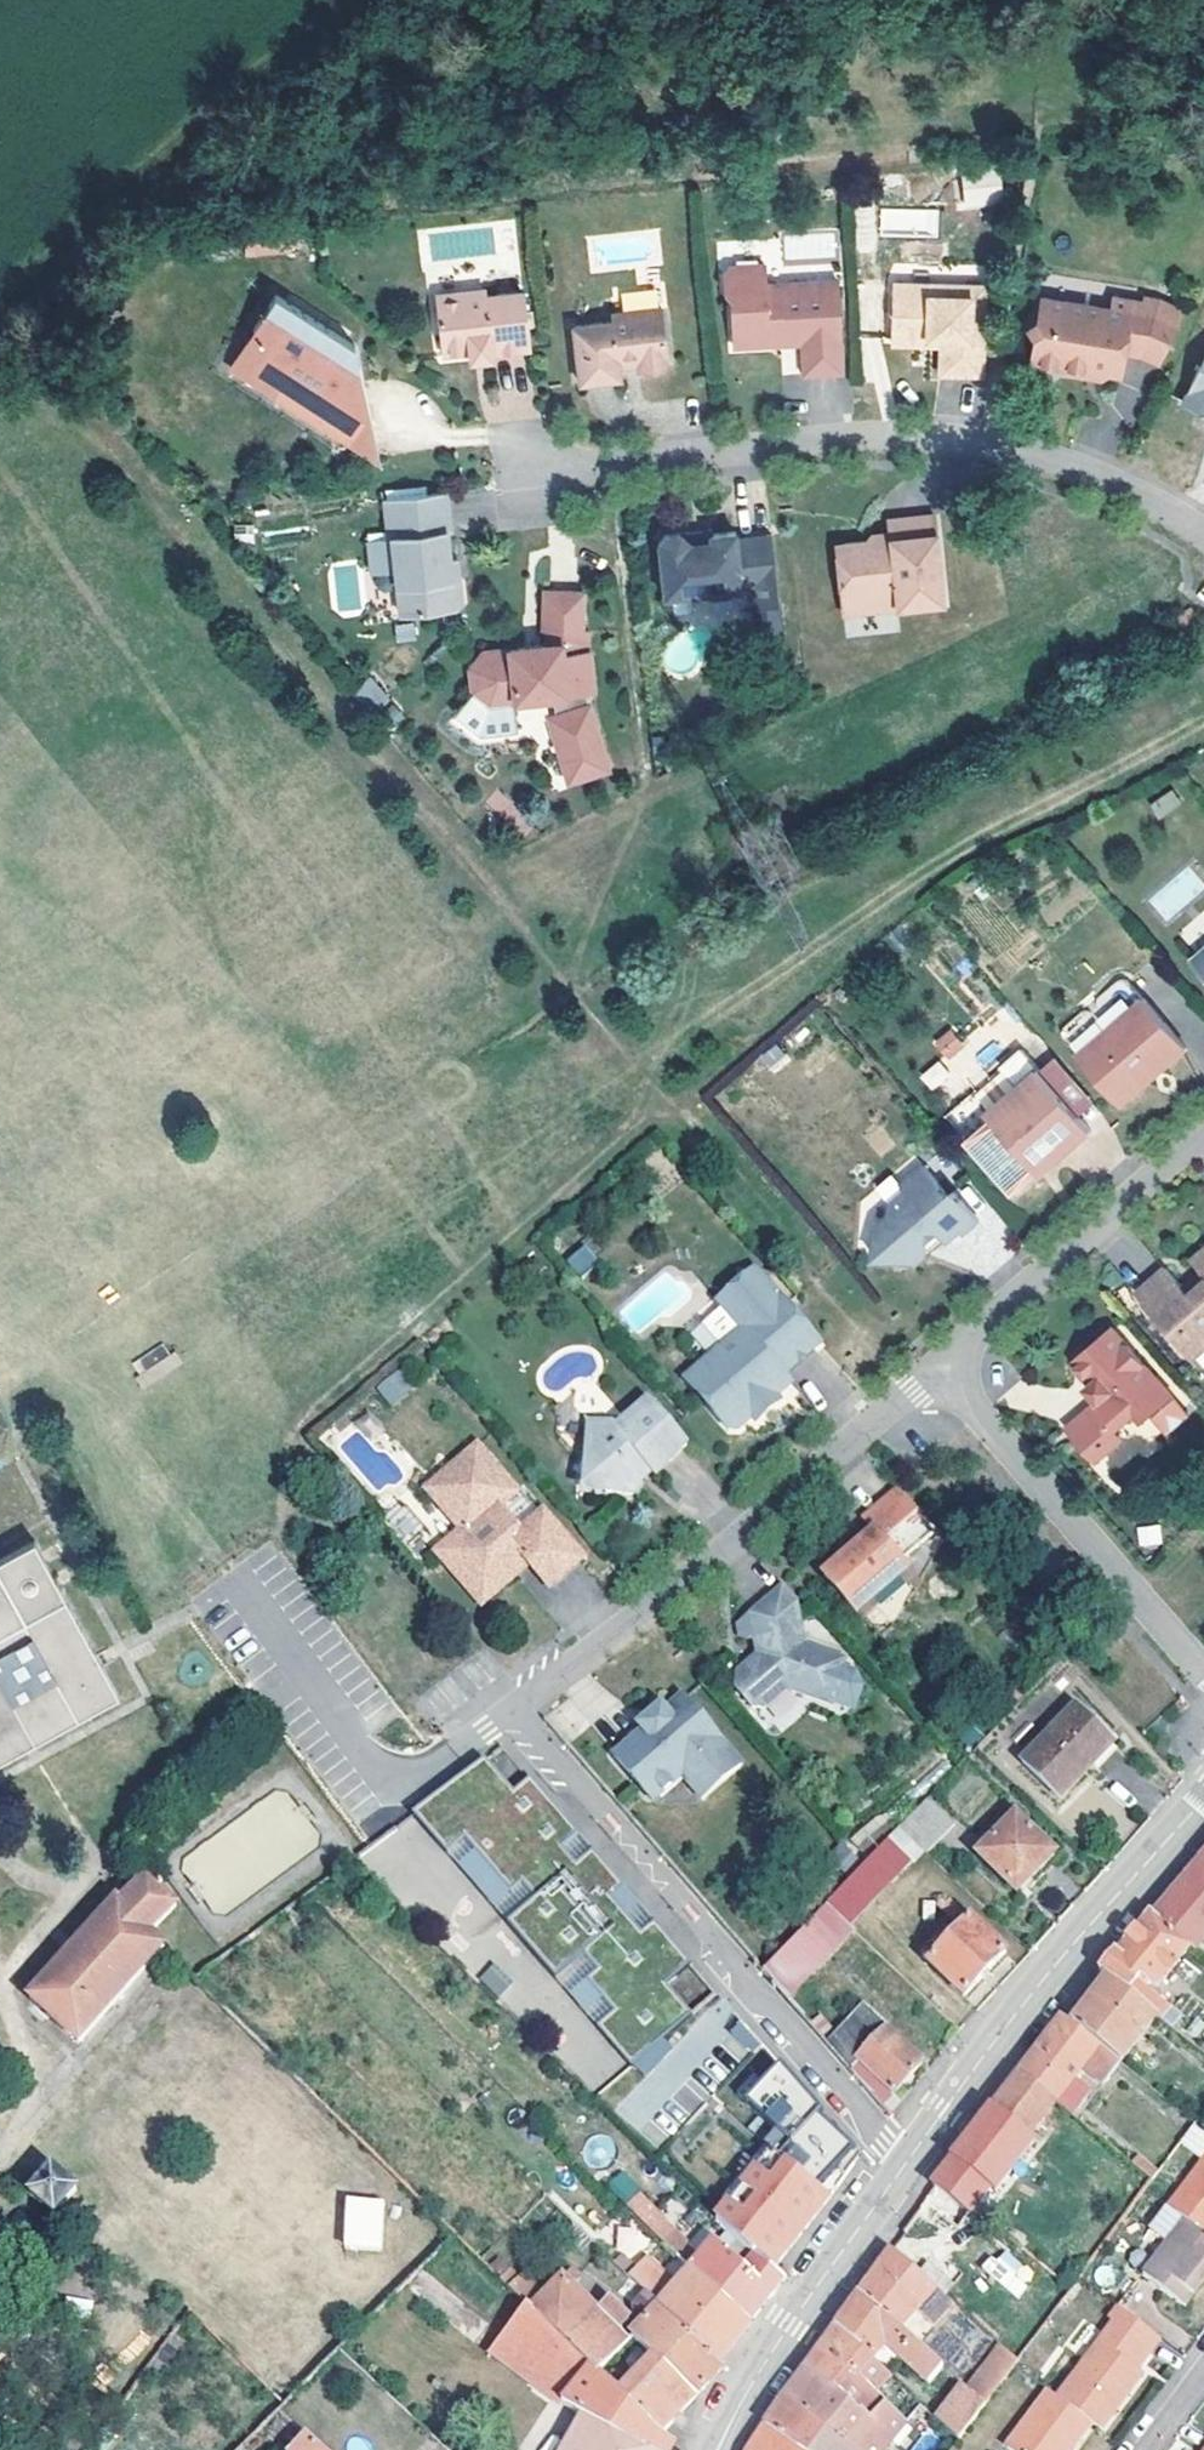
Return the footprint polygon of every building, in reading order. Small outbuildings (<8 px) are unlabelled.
[(1000,168),(961,170),(963,206),(1002,204),(1000,168)] [(726,264),(721,271),(722,292),(728,297),(731,346),(765,344),(765,337),(787,336),(798,336),(800,373),(838,371),(833,279),(761,282),(760,263),(726,264)] [(1139,287),(1046,271),(1032,281),(1026,315),(1015,322),(1023,332),(1018,361),(1029,375),(1050,379),(1057,373),(1075,376),(1083,372),(1113,377),(1114,371),(1091,367),(1082,366),(1074,369),(1062,368),(1057,361),(1025,355),(1030,330),(1024,323),(1032,319),(1036,293),(1106,306),(1108,294),(1151,301),(1175,313),(1178,307),(1153,296),(1138,293),(1139,287)] [(979,294),(924,293),(924,282),(888,282),(887,337),(930,337),(936,337),(936,343),(936,372),(978,373),(979,294)] [(979,284),(924,282),(924,293),(979,294),(979,284)] [(345,344),(266,291),(244,326),(248,329),(235,349),(274,395),(322,427),(363,418),(345,344)] [(519,294),(482,298),(481,291),(432,297),(439,356),(466,353),(476,352),(486,351),(486,356),(525,351),(519,294)] [(1106,306),(1036,293),(1032,319),(1024,323),(1030,330),(1025,355),(1057,361),(1062,368),(1074,369),(1082,366),(1091,367),(1114,371),(1118,349),(1137,351),(1139,346),(1156,354),(1175,313),(1151,301),(1108,294),(1106,306)] [(622,319),(582,324),(589,381),(630,376),(628,364),(635,363),(647,361),(653,367),(671,365),(677,359),(671,306),(621,311),(622,319)] [(274,395),(235,349),(248,329),(244,326),(221,361),(274,395)] [(1178,400),(1203,412),(1203,343),(1178,400)] [(476,352),(466,353),(467,362),(487,360),(486,356),(486,351),(476,352)] [(366,429),(363,418),(322,427),(374,460),(366,429)] [(384,539),(390,539),(444,532),(448,532),(444,494),(379,501),(384,539)] [(837,545),(832,551),(839,615),(939,604),(929,516),(883,521),(884,533),(886,545),(876,546),(867,547),(861,542),(837,545)] [(704,531),(675,534),(683,541),(683,544),(694,543),(704,542),(704,536),(704,531)] [(444,532),(390,539),(393,568),(399,615),(453,608),(459,602),(457,585),(450,579),(449,569),(448,561),(444,532)] [(659,536),(653,545),(659,598),(745,589),(747,609),(772,606),(765,536),(730,540),(729,533),(704,536),(704,542),(694,543),(683,544),(683,541),(675,534),(659,536)] [(866,535),(861,542),(867,547),(876,546),(886,545),(884,533),(866,535)] [(366,541),(370,570),(393,568),(390,539),(384,539),(366,541)] [(457,585),(454,560),(448,561),(449,569),(450,579),(457,585)] [(542,632),(541,646),(567,646),(568,654),(583,651),(584,632),(577,632),(578,594),(539,593),(538,632),(542,632)] [(747,609),(749,633),(775,630),(772,606),(747,609)] [(585,651),(583,651),(568,654),(567,646),(541,646),(536,646),(536,652),(527,653),(520,653),(519,647),(507,647),(513,707),(518,707),(555,705),(556,712),(584,703),(582,693),(590,693),(585,651)] [(513,707),(507,647),(478,649),(467,666),(472,697),(490,708),(513,707)] [(519,733),(518,707),(513,707),(490,708),(472,697),(457,719),(481,735),(519,733)] [(604,769),(584,703),(556,712),(563,749),(575,778),(604,769)] [(563,749),(556,712),(550,714),(563,749)] [(1156,819),(1180,806),(1172,790),(1148,803),(1156,819)] [(1192,956),(1203,970),(1203,945),(1192,956)] [(1060,1033),(1114,1094),(1151,1062),(1156,1058),(1162,1065),(1184,1046),(1125,977),(1122,976),(1118,976),(1060,1027),(1060,1033)] [(944,1059),(964,1047),(952,1028),(932,1041),(944,1059)] [(1037,1067),(1019,1046),(943,1112),(966,1138),(991,1116),(987,1111),(1037,1067)] [(1162,1065),(1156,1058),(1151,1062),(1114,1094),(1120,1102),(1162,1065)] [(930,1090),(950,1076),(939,1061),(919,1075),(930,1090)] [(1056,1157),(1090,1127),(1037,1067),(987,1111),(991,1116),(966,1138),(1013,1191),(1039,1168),(1035,1164),(1039,1160),(1050,1150),(1054,1155),(1056,1157)] [(948,1194),(923,1164),(902,1182),(906,1189),(891,1202),(890,1224),(877,1222),(874,1256),(917,1260),(926,1253),(927,1239),(932,1235),(938,1231),(943,1238),(947,1241),(960,1230),(963,1233),(978,1220),(953,1190),(948,1194)] [(932,1235),(927,1239),(926,1253),(943,1238),(938,1231),(932,1235)] [(583,1244),(557,1267),(577,1290),(603,1267),(583,1244)] [(1192,1259),(1203,1271),(1203,1273),(1203,1248),(1192,1259)] [(1136,1293),(1193,1356),(1203,1346),(1203,1282),(1196,1289),(1190,1294),(1184,1288),(1165,1266),(1136,1293)] [(1203,1271),(1184,1288),(1190,1294),(1196,1289),(1203,1282),(1203,1273),(1203,1271)] [(727,1428),(736,1428),(751,1415),(756,1420),(780,1399),(776,1395),(772,1390),(786,1377),(783,1373),(806,1353),(743,1279),(718,1299),(742,1327),(684,1377),(727,1428)] [(1152,1413),(1173,1394),(1113,1327),(1074,1362),(1093,1383),(1101,1392),(1105,1397),(1101,1400),(1092,1408),(1070,1428),(1098,1460),(1124,1438),(1118,1432),(1117,1430),(1145,1405),(1152,1413)] [(168,1344),(131,1359),(142,1384),(179,1369),(168,1344)] [(376,1381),(385,1405),(413,1394),(403,1370),(376,1381)] [(1105,1397),(1101,1392),(1088,1404),(1092,1408),(1101,1400),(1105,1397)] [(1152,1413),(1169,1433),(1190,1414),(1173,1394),(1152,1413)] [(687,1443),(648,1399),(616,1427),(613,1424),(610,1426),(592,1424),(590,1447),(586,1447),(583,1476),(606,1478),(605,1491),(634,1494),(635,1481),(641,1481),(642,1473),(645,1470),(648,1467),(653,1473),(687,1443)] [(432,1482),(471,1528),(499,1505),(518,1489),(478,1442),(432,1482)] [(471,1528),(432,1482),(426,1486),(461,1527),(435,1549),(481,1602),(524,1566),(543,1589),(549,1584),(525,1556),(515,1564),(482,1592),(446,1550),(471,1528)] [(505,1504),(520,1520),(535,1506),(520,1490),(505,1504)] [(515,1564),(525,1556),(508,1537),(519,1528),(499,1505),(471,1528),(446,1550),(482,1592),(515,1564)] [(543,1507),(519,1528),(508,1537),(525,1556),(549,1584),(584,1555),(543,1507)] [(1143,1528),(1146,1546),(1164,1543),(1161,1525),(1143,1528)] [(857,1613),(907,1567),(875,1532),(846,1557),(825,1576),(857,1613)] [(112,1700),(31,1546),(0,1563),(0,1759),(112,1700)] [(828,1702),(844,1658),(803,1643),(795,1601),(781,1585),(738,1624),(737,1640),(744,1648),(748,1644),(755,1643),(762,1652),(762,1658),(757,1663),(753,1666),(747,1664),(737,1672),(736,1688),(752,1706),(768,1706),(790,1688),(828,1702)] [(642,1730),(612,1756),(644,1793),(673,1768),(680,1776),(700,1799),(739,1765),(680,1697),(663,1712),(671,1722),(666,1727),(650,1740),(642,1730)] [(1088,1753),(1109,1733),(1077,1702),(1020,1758),(1057,1794),(1093,1758),(1088,1753)] [(638,1726),(642,1730),(650,1740),(666,1727),(671,1722),(663,1712),(658,1707),(638,1726)] [(1088,1753),(1093,1758),(1113,1738),(1109,1733),(1088,1753)] [(421,1807),(454,1848),(471,1834),(517,1888),(528,1879),(541,1895),(513,1919),(559,1975),(588,1951),(602,1967),(590,1977),(617,2009),(600,2023),(636,2065),(666,2038),(690,2018),(665,1988),(689,1967),(654,1925),(641,1935),(611,1899),(624,1889),(593,1852),(575,1867),(561,1850),(578,1836),(530,1779),(514,1793),(486,1760),(471,1770),(464,1776),(421,1807)] [(673,1768),(644,1793),(651,1801),(680,1776),(673,1768)] [(931,1800),(937,1794),(930,1788),(895,1824),(919,1846),(922,1849),(951,1819),(931,1800)] [(1016,1812),(978,1850),(1017,1887),(1054,1850),(1016,1812)] [(432,1901),(436,1907),(460,1889),(409,1818),(361,1852),(408,1918),(432,1901)] [(882,1832),(870,1819),(854,1832),(866,1846),(882,1832)] [(882,1836),(907,1859),(919,1846),(895,1824),(884,1835),(882,1836)] [(882,1836),(884,1835),(882,1832),(866,1846),(869,1850),(882,1836)] [(471,1834),(454,1848),(513,1919),(541,1895),(528,1879),(517,1888),(471,1834)] [(885,1881),(907,1859),(882,1836),(869,1850),(862,1857),(885,1881)] [(1023,1893),(1061,1856),(1054,1850),(1017,1887),(1023,1893)] [(862,1857),(827,1893),(852,1916),(885,1881),(862,1857)] [(1195,1947),(1203,1936),(1203,1859),(1202,1858),(1186,1877),(1190,1881),(1186,1885),(1180,1892),(1176,1888),(1154,1914),(1190,1943),(1192,1945),(1195,1947)] [(1190,1881),(1186,1877),(1176,1888),(1180,1892),(1186,1885),(1190,1881)] [(175,1907),(145,1880),(120,1907),(115,1902),(28,1999),(48,2016),(39,2025),(48,2033),(57,2024),(78,2042),(162,1947),(149,1935),(175,1907)] [(817,1957),(845,1926),(819,1902),(791,1932),(817,1957)] [(1159,1983),(1190,1943),(1154,1914),(1150,1911),(1123,1947),(1119,1952),(1115,1949),(1100,1969),(1104,1972),(1110,1977),(1126,1989),(1136,1978),(1142,1971),(1159,1983)] [(964,1997),(1006,1951),(970,1918),(938,1951),(932,1947),(927,1952),(932,1958),(928,1963),(964,1997)] [(782,1996),(817,1957),(791,1932),(755,1968),(782,1996)] [(588,1951),(559,1975),(600,2023),(617,2009),(590,1977),(602,1967),(588,1951)] [(498,1968),(485,1981),(503,1998),(516,1984),(498,1968)] [(1086,1996),(1091,2000),(1095,1995),(1110,1977),(1104,1972),(1086,1996)] [(1099,2044),(1121,2061),(1157,2012),(1126,1989),(1110,1977),(1095,1995),(1091,2000),(1073,2024),(1099,2044)] [(1136,1978),(1126,1989),(1157,2012),(1158,2014),(1167,2001),(1136,1978)] [(854,2039),(838,2056),(892,2112),(901,2102),(893,2096),(925,2062),(875,2016),(854,2039)] [(1035,2053),(1020,2073),(1056,2100),(1075,2075),(1079,2070),(1099,2044),(1073,2024),(1063,2017),(1035,2053)] [(838,2056),(854,2039),(848,2033),(833,2050),(838,2056)] [(666,2038),(636,2065),(645,2077),(675,2047),(666,2038)] [(1101,2087),(1121,2061),(1099,2044),(1079,2070),(1101,2087)] [(781,2137),(788,2143),(811,2119),(820,2110),(778,2062),(742,2099),(781,2137)] [(975,2131),(954,2158),(989,2188),(996,2193),(1035,2142),(1029,2134),(1056,2100),(1020,2073),(975,2131)] [(1094,2089),(1075,2075),(1056,2100),(1074,2114),(1094,2089)] [(816,2125),(811,2119),(788,2143),(781,2137),(770,2151),(782,2160),(816,2125)] [(756,2252),(766,2261),(819,2191),(852,2158),(816,2125),(782,2160),(770,2151),(718,2215),(756,2252)] [(1165,2202),(1182,2216),(1203,2232),(1203,2150),(1165,2202)] [(971,2211),(989,2188),(954,2158),(934,2184),(937,2186),(971,2211)] [(75,2189),(50,2168),(29,2194),(52,2214),(75,2189)] [(620,2201),(638,2191),(626,2170),(608,2180),(620,2201)] [(957,2229),(971,2211),(937,2186),(916,2214),(930,2224),(937,2214),(957,2229)] [(766,2261),(775,2270),(830,2199),(819,2191),(766,2261)] [(344,2251),(384,2250),(383,2196),(343,2196),(344,2251)] [(641,2196),(630,2208),(651,2227),(665,2241),(693,2268),(750,2323),(755,2317),(785,2280),(775,2270),(766,2261),(756,2252),(747,2263),(719,2236),(703,2255),(641,2196)] [(1203,2274),(1203,2232),(1182,2216),(1140,2272),(1182,2303),(1203,2274)] [(656,2253),(665,2241),(651,2227),(641,2238),(656,2253)] [(982,2273),(1018,2297),(1036,2272),(999,2247),(982,2273)] [(955,2313),(959,2308),(891,2250),(874,2274),(858,2295),(905,2335),(922,2312),(938,2326),(951,2310),(955,2313)] [(648,2294),(718,2363),(745,2329),(750,2323),(693,2268),(679,2285),(649,2258),(632,2278),(648,2294)] [(523,2303),(593,2371),(597,2375),(626,2343),(618,2335),(596,2314),(572,2290),(582,2280),(571,2271),(545,2298),(522,2276),(518,2278),(509,2269),(499,2279),(523,2303)] [(724,2368),(718,2363),(648,2294),(634,2313),(634,2320),(642,2327),(632,2338),(695,2399),(701,2393),(724,2368)] [(905,2335),(858,2295),(853,2304),(837,2327),(882,2368),(891,2376),(904,2358),(928,2379),(939,2364),(905,2335)] [(486,2351),(552,2396),(563,2403),(593,2371),(523,2303),(486,2351)] [(596,2314),(618,2335),(628,2325),(607,2304),(596,2314)] [(1088,2417),(1099,2425),(1141,2369),(1136,2366),(1116,2350),(1126,2336),(1147,2352),(1159,2336),(1122,2308),(1056,2394),(1088,2417)] [(869,2386),(882,2368),(837,2327),(811,2363),(806,2370),(851,2408),(854,2406),(872,2422),(893,2408),(869,2386)] [(1116,2350),(1136,2366),(1147,2352),(1126,2336),(1116,2350)] [(695,2399),(632,2338),(626,2343),(597,2375),(659,2435),(677,2417),(695,2399)] [(982,2400),(1011,2360),(1014,2355),(997,2341),(964,2384),(982,2400)] [(872,2422),(854,2406),(851,2408),(806,2370),(800,2378),(788,2396),(849,2449),(889,2449),(895,2444),(872,2422)] [(584,2415),(648,2449),(654,2442),(659,2435),(597,2375),(593,2371),(563,2403),(584,2415)] [(957,2436),(982,2400),(964,2384),(961,2383),(935,2416),(948,2429),(957,2436)] [(1088,2417),(1056,2394),(1047,2387),(1005,2443),(1015,2449),(1063,2449),(1088,2417)] [(556,2449),(565,2449),(584,2415),(563,2403),(552,2396),(530,2436),(556,2449)] [(788,2396),(783,2404),(767,2425),(799,2449),(849,2449),(788,2396)] [(872,2422),(895,2444),(914,2427),(893,2408),(872,2422)] [(259,2428),(283,2449),(321,2449),(277,2410),(259,2428)] [(648,2449),(584,2415),(565,2449),(649,2449),(648,2449)] [(767,2425),(751,2447),(750,2449),(799,2449),(767,2425)] [(957,2436),(948,2429),(935,2445),(940,2449),(947,2449),(952,2443),(957,2436)]
